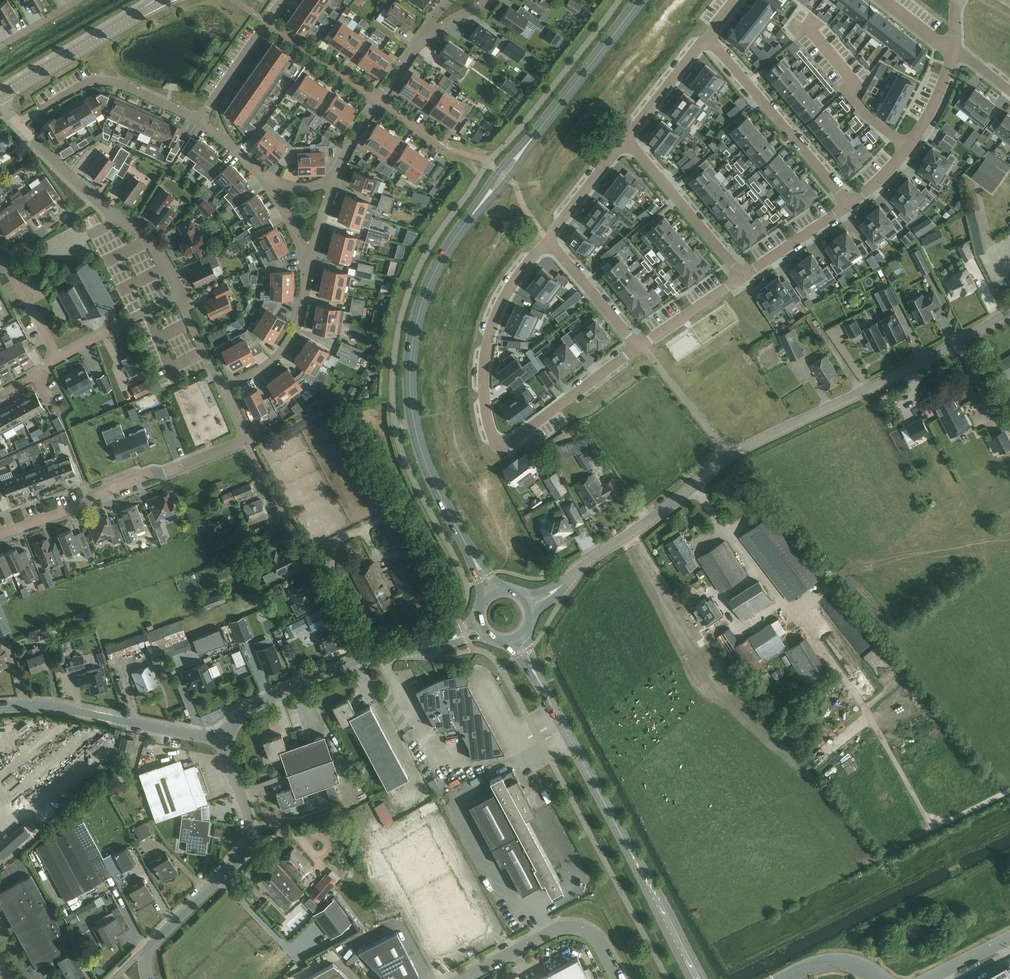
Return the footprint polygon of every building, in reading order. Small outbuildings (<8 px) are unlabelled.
[(5,27),(19,19),(8,0),(6,0),(0,4),(0,18),(5,27)] [(33,10),(40,7),(41,8),(47,4),(46,3),(47,2),(46,0),(27,0),(33,10)] [(301,2),(325,18),(328,13),(321,8),(325,3),(320,0),(302,0),(301,2)] [(523,1),(540,13),(549,0),(548,0),(523,0),(523,1)] [(573,0),(568,0),(564,6),(575,14),(581,6),(573,0)] [(754,5),(768,16),(769,16),(774,8),(775,8),(764,0),(757,0),(754,5)] [(775,8),(774,8),(776,10),(781,4),(783,6),(788,0),(764,0),(775,8)] [(833,2),(842,9),(843,7),(849,0),(836,0),(835,1),(835,0),(833,2)] [(843,7),(851,13),(862,0),(849,0),(843,7)] [(849,15),(857,21),(858,22),(871,5),(870,5),(864,0),(862,0),(851,13),(849,15)] [(301,2),(294,11),(311,23),(311,22),(315,18),(322,23),(325,18),(301,2)] [(415,17),(394,2),(388,11),(384,8),(376,19),(394,31),(394,30),(392,28),(395,24),(396,25),(398,25),(406,30),(415,17)] [(857,21),(856,23),(864,30),(879,11),(879,12),(879,11),(870,4),(870,5),(871,5),(858,22),(857,21)] [(754,5),(747,13),(766,27),(772,19),(769,16),(768,16),(754,5)] [(518,33),(528,19),(509,7),(500,20),(518,33)] [(311,23),(294,11),(288,21),(304,33),(308,27),(315,32),(318,27),(311,22),(311,23)] [(879,11),(864,30),(872,36),(887,18),(879,12),(879,11)] [(747,13),(741,21),(759,35),(766,27),(747,13)] [(352,31),(353,29),(347,25),(350,20),(341,14),(332,27),(337,30),(328,43),(339,50),(352,31)] [(542,14),(539,18),(545,23),(546,23),(549,19),(546,17),(542,14)] [(541,29),(545,23),(539,18),(533,15),(529,21),(541,29)] [(887,18),(872,36),(881,43),(884,39),(883,39),(895,24),(887,18)] [(735,28),(735,29),(753,43),(759,35),(741,21),(735,28)] [(473,32),(469,38),(486,50),(490,53),(500,39),(496,36),(479,24),(475,30),(474,30),(473,32)] [(895,24),(883,39),(884,39),(891,45),(903,30),(895,24)] [(555,45),(562,35),(552,28),(545,38),(555,45)] [(735,28),(728,37),(746,51),(753,43),(735,29),(735,28)] [(903,30),(891,45),(900,51),(911,37),(903,30)] [(358,35),(352,31),(339,50),(349,57),(357,44),(362,48),(369,37),(361,31),(358,35)] [(369,37),(362,48),(366,51),(358,63),(368,70),(381,51),(375,47),(378,43),(369,37)] [(911,37),(900,51),(907,57),(908,58),(919,43),(918,43),(911,37)] [(505,48),(520,58),(525,50),(510,40),(505,48)] [(449,41),(439,55),(446,60),(442,65),(444,67),(453,73),(449,78),(456,83),(459,78),(467,67),(462,64),(468,55),(449,41)] [(907,57),(904,61),(913,68),(927,49),(919,42),(918,43),(919,43),(908,58),(907,57)] [(273,43),(225,111),(234,117),(232,119),(245,136),(256,127),(248,121),(256,110),(262,114),(268,106),(262,102),(270,90),(276,94),(281,87),(275,83),(283,71),(295,79),(306,63),(296,56),(289,54),(273,43)] [(381,51),(368,70),(378,77),(387,65),(391,68),(399,57),(390,51),(387,56),(381,51)] [(771,76),(774,80),(789,67),(791,65),(784,57),(767,72),(770,76),(770,77),(771,76)] [(881,63),(878,68),(884,71),(887,66),(881,63)] [(706,64),(699,74),(717,88),(717,89),(719,90),(726,80),(706,64)] [(410,65),(403,76),(408,80),(399,92),(409,99),(422,80),(416,76),(420,72),(410,65)] [(777,84),(780,87),(799,72),(796,69),(793,71),(789,67),(774,80),(777,83),(776,84),(777,84)] [(784,92),(787,95),(801,84),(803,82),(798,78),(802,75),(799,72),(780,87),(783,91),(783,92),(784,92)] [(896,73),(891,83),(893,84),(910,93),(915,83),(896,73)] [(298,86),(293,83),(286,94),(295,100),(298,95),(304,99),(317,81),(307,74),(298,86)] [(527,74),(523,80),(521,82),(528,87),(534,79),(532,77),(529,75),(527,74)] [(699,74),(691,83),(703,92),(700,97),(710,105),(714,100),(710,98),(717,89),(717,88),(699,74)] [(831,85),(824,77),(821,80),(827,88),(831,85)] [(428,85),(422,80),(409,99),(420,106),(428,94),(433,97),(440,86),(431,80),(428,85)] [(317,81),(304,99),(310,104),(307,108),(315,114),(323,103),(318,100),(327,88),(317,81)] [(518,86),(512,82),(506,90),(512,94),(518,86)] [(790,100),(794,103),(807,92),(801,84),(787,95),(790,99),(789,99),(790,100)] [(893,84),(888,93),(905,102),(910,93),(893,84)] [(440,86),(433,97),(438,101),(429,113),(439,120),(456,97),(440,86)] [(969,115),(986,95),(976,87),(974,90),(967,99),(962,95),(954,105),(959,109),(960,108),(969,115)] [(101,92),(86,101),(95,116),(102,112),(108,115),(116,99),(101,92)] [(684,92),(677,102),(697,118),(704,109),(706,110),(708,107),(710,105),(700,97),(696,102),(684,92)] [(797,108),(800,111),(814,99),(813,99),(807,92),(794,103),(797,107),(796,107),(797,108)] [(888,93),(883,102),(900,111),(905,102),(888,93)] [(323,103),(315,114),(324,120),(327,116),(333,120),(346,101),(336,94),(328,107),(323,103)] [(995,103),(986,95),(969,115),(979,123),(978,124),(983,128),(991,118),(986,114),(993,105),(995,103)] [(804,115),(807,119),(824,104),(817,96),(813,99),(814,99),(800,111),(803,114),(802,115),(803,116),(804,115)] [(462,101),(456,97),(439,120),(450,127),(458,115),(463,118),(471,106),(462,100),(462,101)] [(116,99),(108,115),(119,120),(127,102),(119,98),(118,100),(116,99)] [(95,116),(86,101),(83,103),(82,101),(75,105),(85,122),(95,116)] [(346,101),(333,120),(339,124),(336,129),(345,135),(352,124),(348,121),(356,108),(346,101)] [(127,102),(119,120),(130,125),(137,108),(134,107),(135,105),(127,102)] [(677,102),(669,111),(681,120),(678,125),(688,133),(692,128),(690,127),(697,118),(677,102)] [(883,102),(878,111),(895,120),(900,111),(883,102)] [(737,104),(727,112),(731,117),(741,109),(737,104)] [(85,122),(75,105),(67,110),(68,112),(65,113),(75,129),(76,131),(86,124),(85,122)] [(827,107),(809,122),(813,126),(812,126),(813,127),(816,130),(833,115),(827,107)] [(140,110),(137,108),(130,125),(141,130),(149,112),(141,108),(140,110)] [(157,115),(149,112),(141,130),(152,135),(159,118),(156,117),(157,115)] [(1009,130),(1009,114),(1008,112),(1006,115),(999,124),(994,121),(990,126),(995,129),(993,131),(1003,139),(1009,130)] [(62,113),(54,118),(64,135),(75,129),(65,113),(63,115),(62,113)] [(820,134),(823,138),(838,124),(839,125),(840,123),(833,115),(816,130),(819,133),(819,134),(819,135),(820,134)] [(725,127),(737,140),(755,125),(752,122),(752,121),(751,121),(747,117),(739,124),(735,119),(725,127)] [(54,118),(47,122),(43,124),(44,126),(54,141),(64,135),(54,118)] [(162,120),(159,118),(152,135),(163,140),(171,121),(163,118),(162,120)] [(662,120),(655,130),(675,146),(682,136),(684,138),(688,133),(678,125),(674,130),(662,120)] [(171,121),(163,140),(162,142),(172,146),(166,158),(172,161),(184,140),(178,137),(182,127),(171,121)] [(309,125),(303,121),(298,132),(310,132),(309,125)] [(264,125),(257,131),(262,136),(253,146),(256,149),(255,150),(254,150),(259,156),(260,156),(280,134),(266,122),(264,125)] [(360,138),(357,143),(366,149),(369,145),(375,149),(388,130),(378,123),(369,136),(364,132),(360,138)] [(826,142),(829,145),(845,132),(839,125),(838,124),(823,138),(826,141),(825,141),(826,142)] [(762,134),(758,130),(759,129),(758,128),(758,129),(755,125),(737,140),(737,141),(739,139),(746,147),(762,134)] [(480,126),(477,131),(482,135),(486,130),(480,126)] [(957,131),(952,127),(948,132),(953,135),(957,131)] [(327,129),(323,134),(328,139),(332,133),(327,129)] [(129,140),(133,133),(128,130),(124,138),(129,140)] [(388,130),(375,149),(381,153),(378,158),(387,164),(394,153),(389,150),(398,137),(388,130)] [(655,130),(648,139),(668,155),(675,146),(655,130)] [(833,150),(836,153),(851,140),(852,140),(854,139),(846,130),(845,132),(829,145),(832,149),(833,150)] [(10,149),(3,137),(4,137),(1,131),(0,131),(0,155),(10,149)] [(103,131),(96,135),(94,137),(96,141),(103,137),(103,131)] [(957,140),(947,132),(943,138),(953,146),(957,140)] [(293,146),(280,134),(260,156),(260,157),(266,161),(267,160),(268,160),(271,162),(280,152),(288,159),(293,146)] [(751,157),(769,142),(766,138),(766,137),(765,138),(762,134),(746,147),(753,155),(751,156),(751,157)] [(322,135),(322,145),(329,144),(331,141),(322,135)] [(196,162),(197,160),(209,145),(202,139),(201,141),(198,139),(190,149),(185,145),(178,156),(183,159),(186,155),(196,162)] [(973,143),(968,139),(964,144),(969,147),(973,143)] [(836,153),(839,157),(838,158),(841,162),(858,148),(858,147),(852,140),(851,140),(836,153)] [(718,147),(713,141),(709,144),(715,150),(718,147)] [(751,157),(758,165),(776,150),(772,146),(773,145),(772,145),(769,142),(751,157)] [(317,152),(311,152),(312,175),(319,174),(319,173),(319,172),(324,172),(323,158),(329,157),(329,144),(322,145),(316,145),(317,152)] [(394,153),(387,164),(396,170),(399,166),(405,170),(418,151),(408,144),(399,156),(394,153)] [(841,162),(843,165),(842,165),(843,166),(844,165),(849,172),(855,167),(856,168),(857,167),(860,164),(861,164),(862,163),(861,162),(870,154),(862,144),(858,147),(858,148),(841,162)] [(60,152),(63,157),(74,151),(70,145),(60,152)] [(216,150),(209,145),(197,160),(207,168),(202,174),(207,177),(215,168),(210,164),(218,154),(215,151),(216,150)] [(304,145),(293,146),(288,159),(298,159),(299,173),(303,173),(303,174),(310,175),(312,175),(311,152),(304,152),(304,145)] [(119,170),(124,161),(130,152),(121,146),(113,160),(102,152),(88,171),(101,181),(112,165),(119,170)] [(957,157),(951,152),(947,158),(944,156),(945,156),(944,155),(934,149),(933,147),(931,149),(932,149),(926,157),(925,158),(948,174),(955,163),(953,162),(957,157)] [(428,173),(435,163),(418,151),(405,170),(411,174),(408,178),(417,185),(426,171),(428,173)] [(701,158),(694,152),(690,157),(696,162),(701,158)] [(759,170),(766,178),(786,162),(783,158),(783,157),(782,157),(778,153),(759,170)] [(986,157),(971,176),(992,192),(1006,172),(986,157)] [(691,158),(681,166),(686,172),(696,162),(691,158)] [(944,185),(941,183),(948,174),(925,158),(926,159),(920,169),(929,176),(930,177),(930,176),(933,178),(929,183),(940,191),(944,185)] [(695,185),(698,188),(715,174),(716,174),(718,172),(706,159),(696,167),(700,172),(691,180),(694,184),(694,185),(695,185)] [(124,161),(119,170),(117,173),(123,177),(130,165),(124,161)] [(773,187),(777,184),(777,183),(793,170),(789,166),(790,166),(789,165),(786,162),(766,178),(773,187)] [(215,168),(207,177),(211,181),(216,176),(225,185),(239,171),(233,165),(232,166),(229,164),(220,173),(215,168)] [(170,169),(166,174),(171,178),(175,173),(170,169)] [(777,183),(777,184),(783,191),(784,192),(800,178),(797,175),(797,174),(796,174),(793,170),(777,183)] [(239,171),(225,185),(230,191),(224,195),(231,203),(241,195),(237,191),(246,182),(243,179),(245,178),(239,171)] [(350,184),(351,184),(351,183),(371,190),(377,192),(381,181),(355,171),(356,171),(355,171),(350,184)] [(123,185),(118,191),(117,193),(131,203),(142,189),(137,185),(140,181),(130,173),(122,184),(123,185)] [(621,173),(614,182),(630,196),(634,199),(641,189),(643,191),(647,186),(636,178),(633,182),(621,173)] [(701,192),(704,196),(718,184),(718,185),(722,182),(716,174),(715,174),(698,188),(701,192),(700,192),(701,193),(701,192)] [(56,204),(48,192),(53,188),(45,177),(39,181),(41,183),(31,190),(48,212),(51,210),(51,208),(56,204)] [(203,178),(197,183),(207,194),(212,189),(203,178)] [(780,194),(787,203),(808,185),(804,181),(803,182),(800,178),(784,192),(783,191),(780,194)] [(918,188),(910,180),(909,179),(907,180),(901,187),(901,186),(900,188),(919,207),(928,199),(930,201),(935,196),(926,187),(921,191),(919,189),(918,188)] [(614,182),(606,192),(618,201),(614,206),(625,214),(628,209),(623,205),(630,196),(614,182)] [(708,200),(711,204),(725,192),(718,185),(718,184),(704,196),(708,200),(707,200),(708,201),(708,200)] [(438,188),(433,185),(428,192),(433,196),(438,188)] [(806,204),(810,201),(811,200),(810,199),(816,195),(811,188),(811,187),(810,187),(808,185),(787,203),(788,203),(795,212),(805,204),(805,205),(806,205),(806,204)] [(150,204),(155,209),(149,217),(164,228),(170,220),(171,221),(176,214),(175,213),(176,212),(168,205),(174,197),(162,188),(150,204)] [(899,213),(908,223),(917,214),(913,210),(917,206),(919,207),(900,188),(899,188),(901,189),(892,197),(900,206),(901,207),(903,209),(899,213)] [(715,208),(718,212),(735,197),(728,189),(725,192),(711,204),(714,207),(713,208),(714,208),(715,208)] [(48,212),(31,190),(22,196),(21,194),(16,198),(24,209),(28,206),(37,218),(42,214),(44,215),(48,212)] [(382,193),(380,200),(392,204),(394,198),(382,193)] [(245,201),(241,195),(231,203),(234,208),(239,205),(245,215),(247,214),(264,203),(259,196),(257,197),(255,194),(245,201)] [(346,194),(342,206),(363,213),(365,207),(370,209),(372,204),(367,202),(367,201),(347,195),(347,194),(346,194)] [(735,197),(718,212),(721,215),(720,215),(721,216),(724,219),(742,205),(735,197)] [(24,209),(16,198),(11,201),(12,203),(3,210),(19,233),(23,230),(22,228),(28,224),(19,212),(24,209)] [(958,207),(964,204),(961,198),(955,201),(958,207)] [(204,199),(198,204),(205,212),(211,206),(204,199)] [(392,204),(380,200),(377,206),(390,210),(392,204)] [(599,201),(592,210),(610,225),(612,227),(619,217),(621,219),(625,214),(614,206),(611,210),(599,201)] [(653,201),(647,208),(653,213),(660,206),(653,201)] [(264,203),(247,214),(254,224),(248,228),(251,233),(260,228),(262,227),(258,222),(269,215),(267,211),(269,210),(264,203)] [(742,205),(724,219),(727,223),(728,224),(730,226),(731,227),(748,212),(742,205)] [(363,213),(342,206),(338,219),(339,219),(339,218),(359,225),(359,224),(365,226),(366,221),(361,219),(363,213)] [(889,238),(904,227),(896,216),(891,220),(889,218),(888,217),(881,208),(880,206),(878,208),(871,213),(870,214),(889,238)] [(646,209),(637,215),(642,221),(650,215),(646,209)] [(3,210),(0,212),(0,227),(8,238),(13,234),(15,235),(19,233),(3,210)] [(592,210),(584,220),(596,229),(593,234),(603,242),(606,237),(603,234),(610,225),(592,210)] [(977,255),(985,253),(975,211),(967,212),(977,255)] [(731,227),(734,231),(732,232),(736,236),(755,220),(748,212),(731,227)] [(879,246),(877,243),(886,236),(888,239),(889,238),(870,214),(870,216),(861,223),(868,232),(868,233),(869,233),(871,236),(866,240),(874,250),(879,246)] [(654,241),(656,239),(672,225),(669,222),(669,221),(668,221),(664,217),(657,224),(652,219),(642,227),(654,241)] [(736,236),(738,239),(737,239),(738,240),(739,239),(744,246),(750,241),(751,242),(752,241),(751,241),(755,238),(756,237),(756,236),(765,228),(757,218),(755,220),(736,236)] [(178,226),(183,236),(179,239),(186,254),(206,245),(199,229),(196,231),(191,220),(178,226)] [(923,224),(914,230),(918,236),(927,231),(923,224)] [(661,249),(679,234),(675,230),(676,229),(675,228),(675,229),(672,225),(656,239),(663,247),(661,248),(661,249)] [(251,233),(245,236),(249,242),(252,240),(257,251),(261,249),(261,248),(284,236),(283,235),(279,230),(278,230),(277,231),(275,227),(263,233),(260,228),(251,233)] [(367,234),(382,238),(384,231),(369,227),(367,234)] [(577,229),(569,239),(590,255),(597,245),(599,246),(603,242),(593,234),(589,238),(577,229)] [(334,230),(331,243),(352,249),(354,242),(359,244),(360,239),(355,237),(335,231),(334,230)] [(912,241),(917,238),(911,230),(906,234),(912,241)] [(845,232),(838,237),(836,238),(853,263),(854,263),(852,260),(862,254),(864,256),(869,253),(862,242),(857,245),(855,243),(855,242),(854,242),(848,233),(848,232),(847,231),(845,232)] [(382,238),(367,234),(365,240),(380,245),(382,238)] [(682,237),(679,234),(661,249),(668,257),(686,242),(682,238),(683,237),(682,237)] [(931,234),(922,239),(925,246),(934,241),(931,234)] [(261,248),(261,249),(264,254),(260,256),(265,266),(279,263),(274,255),(287,248),(285,245),(286,244),(284,237),(284,236),(261,248)] [(625,236),(611,248),(617,253),(618,252),(630,242),(625,236)] [(168,248),(179,243),(176,237),(165,241),(168,248)] [(838,274),(853,263),(836,238),(837,239),(827,246),(834,256),(833,256),(834,257),(836,259),(831,263),(838,274)] [(230,245),(234,253),(240,250),(237,242),(230,245)] [(675,265),(693,250),(690,247),(690,246),(689,246),(686,242),(668,257),(670,256),(677,263),(675,265)] [(974,256),(966,242),(958,246),(966,260),(974,256)] [(352,249),(331,243),(328,256),(329,255),(349,260),(355,261),(356,256),(350,255),(352,249)] [(611,248),(602,256),(607,263),(608,261),(617,253),(611,248)] [(194,252),(198,258),(203,256),(200,249),(194,252)] [(925,260),(919,249),(912,252),(918,264),(925,260)] [(701,257),(697,253),(696,254),(693,250),(675,265),(682,273),(680,274),(680,275),(701,257)] [(396,251),(395,257),(402,259),(403,253),(396,251)] [(193,283),(194,282),(196,286),(216,277),(212,267),(219,264),(213,252),(200,258),(203,265),(189,271),(192,276),(190,277),(193,283)] [(612,265),(605,272),(608,277),(608,278),(609,277),(612,281),(628,267),(628,268),(630,266),(618,252),(617,253),(608,261),(612,265)] [(882,265),(887,261),(879,252),(875,255),(882,265)] [(820,265),(813,256),(812,254),(810,255),(811,255),(803,260),(802,261),(817,284),(827,277),(829,280),(834,276),(827,265),(822,269),(820,266),(820,265)] [(873,254),(868,258),(875,269),(881,265),(873,254)] [(53,295),(53,296),(58,293),(72,318),(67,321),(85,311),(88,316),(81,320),(82,320),(107,307),(120,300),(113,303),(90,260),(96,256),(95,256),(57,277),(58,277),(64,274),(71,285),(53,295)] [(704,271),(709,267),(704,260),(704,259),(703,259),(701,257),(680,275),(689,284),(698,276),(699,277),(700,277),(699,276),(703,273),(704,273),(704,272),(704,271)] [(391,261),(387,274),(395,276),(398,262),(391,261)] [(796,286),(803,297),(813,290),(809,284),(814,280),(817,284),(802,261),(801,261),(802,263),(792,269),(799,279),(798,279),(799,280),(801,283),(796,286)] [(357,269),(372,272),(374,265),(358,262),(357,269)] [(279,263),(265,266),(265,277),(272,278),(271,284),(295,284),(295,283),(294,276),(292,276),(292,272),(278,272),(279,263)] [(615,285),(619,289),(635,276),(634,275),(628,268),(628,267),(612,281),(615,284),(614,285),(615,286),(615,285)] [(344,285),(349,286),(351,274),(346,273),(346,272),(325,268),(322,280),(344,285)] [(543,268),(536,277),(556,293),(563,284),(565,285),(569,280),(559,272),(555,277),(543,268)] [(967,268),(953,275),(953,277),(946,283),(953,295),(961,292),(962,294),(976,287),(967,268)] [(372,272),(357,269),(356,275),(371,279),(372,272)] [(924,271),(927,280),(933,278),(929,269),(924,271)] [(622,294),(623,294),(626,297),(643,282),(636,274),(634,275),(635,276),(619,289),(622,293),(622,294)] [(802,299),(794,288),(789,292),(787,290),(788,290),(785,285),(784,285),(780,278),(779,276),(777,278),(770,283),(768,283),(784,307),(794,300),(796,303),(802,299)] [(536,277),(528,287),(540,296),(536,301),(546,309),(550,304),(549,302),(556,293),(536,277)] [(344,285),(322,280),(320,293),(321,293),(341,297),(341,296),(347,297),(348,292),(342,291),(344,285)] [(643,282),(626,297),(629,301),(627,302),(631,307),(650,291),(650,290),(643,282)] [(784,307),(768,283),(768,284),(768,285),(759,291),(761,292),(760,293),(764,299),(767,304),(768,306),(763,310),(770,320),(776,316),(774,314),(784,307)] [(217,296),(212,298),(204,302),(206,306),(203,307),(207,315),(210,314),(211,318),(232,308),(225,294),(230,292),(227,284),(214,289),(217,296)] [(264,293),(264,301),(277,305),(278,296),(292,296),(292,292),(294,292),(295,285),(295,284),(271,284),(271,290),(264,290),(264,293)] [(888,307),(891,306),(899,302),(890,286),(880,291),(888,307)] [(631,307),(633,309),(633,310),(634,310),(639,316),(645,312),(646,313),(647,312),(651,308),(652,308),(651,307),(660,299),(652,289),(650,290),(650,291),(631,307)] [(924,297),(922,294),(909,301),(920,322),(933,315),(930,308),(933,307),(933,308),(941,304),(934,291),(924,297)] [(352,298),(351,305),(364,307),(365,300),(352,298)] [(277,305),(264,301),(258,311),(264,314),(261,319),(281,332),(281,331),(284,324),(282,323),(284,319),(273,312),(277,305)] [(337,321),(338,314),(343,315),(344,310),(339,309),(318,305),(317,305),(315,317),(337,321)] [(364,307),(351,305),(350,311),(363,313),(364,307)] [(516,305),(511,316),(535,327),(540,317),(542,318),(544,312),(533,306),(530,312),(516,305)] [(560,322),(570,315),(566,309),(556,317),(560,322)] [(880,320),(880,322),(889,339),(891,344),(907,336),(902,327),(901,327),(900,324),(895,313),(880,320)] [(511,316),(506,327),(529,338),(535,327),(511,316)] [(599,323),(594,316),(584,324),(600,346),(601,345),(608,339),(609,340),(610,338),(609,337),(599,324),(600,324),(599,323)] [(337,321),(315,317),(313,330),(314,330),(335,333),(335,332),(340,333),(342,322),(337,321)] [(252,321),(246,331),(255,340),(260,333),(272,340),(274,337),(275,337),(275,338),(280,332),(281,332),(261,319),(259,318),(255,323),(252,321)] [(856,320),(845,326),(851,337),(862,331),(856,320)] [(876,323),(865,329),(871,341),(867,343),(870,350),(874,347),(875,350),(886,344),(885,342),(889,339),(880,322),(876,324),(876,323)] [(584,324),(574,331),(572,329),(567,333),(575,343),(579,339),(581,342),(582,343),(589,352),(599,345),(600,346),(584,324)] [(208,334),(210,340),(227,332),(224,327),(208,334)] [(791,360),(804,354),(792,330),(780,335),(791,360)] [(14,344),(11,338),(7,331),(4,333),(8,340),(20,363),(31,357),(21,340),(14,344)] [(255,340),(246,331),(230,339),(234,345),(245,365),(246,365),(251,360),(250,359),(254,357),(247,344),(255,340)] [(575,343),(567,333),(562,337),(565,341),(556,348),(554,346),(570,368),(571,368),(570,367),(579,360),(572,350),(572,349),(571,349),(570,347),(575,343)] [(309,339),(302,350),(325,365),(331,355),(327,352),(327,351),(309,340),(309,339)] [(8,348),(1,351),(10,368),(20,363),(8,340),(4,342),(8,348)] [(339,347),(351,352),(354,346),(342,341),(339,347)] [(245,365),(234,345),(228,348),(225,342),(214,348),(220,359),(226,356),(227,359),(232,368),(236,366),(237,368),(244,366),(245,365)] [(537,355),(545,366),(550,362),(552,364),(551,364),(552,365),(559,374),(560,376),(562,375),(569,369),(570,368),(554,346),(544,354),(542,351),(537,355)] [(351,352),(339,347),(336,353),(348,359),(351,352)] [(325,365),(302,350),(295,361),(296,361),(307,368),(303,375),(313,384),(325,365)] [(1,351),(0,352),(0,373),(0,374),(10,368),(1,351)] [(524,381),(539,370),(532,360),(532,359),(523,366),(517,357),(516,358),(512,352),(503,359),(507,365),(501,364),(501,369),(500,373),(500,376),(503,376),(508,383),(520,374),(524,381)] [(1007,376),(1009,374),(1009,354),(998,362),(1007,376)] [(841,378),(826,355),(811,365),(826,388),(841,378)] [(121,360),(125,367),(121,368),(123,372),(126,370),(129,376),(136,373),(129,356),(121,360)] [(532,360),(539,370),(544,366),(537,356),(532,360)] [(63,377),(71,392),(78,388),(81,392),(92,386),(90,381),(91,381),(83,366),(63,377)] [(288,369),(278,376),(291,394),(297,389),(300,394),(313,384),(303,375),(296,380),(288,369),(289,369),(288,369)] [(546,369),(538,375),(540,374),(549,387),(555,382),(555,383),(556,383),(546,369)] [(369,371),(365,378),(370,381),(374,374),(369,371)] [(97,378),(104,392),(111,388),(104,374),(97,378)] [(136,397),(157,388),(151,375),(130,384),(136,397)] [(291,394),(278,376),(267,384),(268,385),(268,384),(276,395),(271,399),(277,411),(289,403),(285,398),(291,394)] [(307,388),(312,394),(318,389),(313,384),(307,388)] [(960,406),(959,406),(950,388),(931,397),(932,399),(930,400),(934,406),(935,405),(941,416),(960,406)] [(270,418),(277,415),(268,397),(262,400),(257,389),(245,395),(249,404),(247,405),(251,412),(253,411),(254,414),(260,411),(262,415),(268,412),(270,418)] [(35,393),(24,399),(33,416),(44,410),(35,393)] [(517,399),(503,409),(508,415),(507,415),(509,417),(512,422),(533,406),(529,401),(530,401),(530,400),(529,401),(524,395),(518,399),(516,396),(515,397),(517,399)] [(15,404),(14,404),(23,422),(33,416),(24,399),(21,400),(20,398),(14,401),(15,404)] [(14,404),(3,410),(13,427),(23,422),(14,404)] [(970,426),(960,406),(941,416),(951,436),(970,426)] [(127,409),(132,420),(139,418),(135,407),(127,409)] [(157,419),(169,415),(166,407),(154,411),(157,419)] [(3,410),(0,412),(0,429),(2,433),(13,427),(3,410)] [(58,430),(64,427),(58,417),(52,420),(58,430)] [(105,421),(109,434),(124,429),(120,417),(105,421)] [(915,439),(929,432),(921,418),(907,425),(915,439)] [(149,438),(145,428),(129,434),(130,436),(125,438),(124,433),(105,440),(110,453),(115,451),(118,458),(112,460),(112,461),(131,454),(131,455),(137,453),(137,451),(155,444),(155,443),(149,446),(147,438),(149,438)] [(992,437),(1000,453),(1009,448),(1009,440),(1009,438),(1004,430),(999,433),(992,437)] [(66,431),(48,438),(50,442),(56,440),(57,443),(63,441),(65,445),(70,443),(66,431)] [(512,464),(505,470),(508,473),(507,474),(513,481),(516,484),(524,478),(529,485),(536,479),(531,473),(537,468),(526,454),(519,459),(518,458),(511,463),(512,464)] [(12,455),(5,458),(7,462),(8,463),(14,461),(12,455)] [(64,479),(57,461),(55,456),(44,460),(46,465),(53,483),(64,479)] [(68,457),(57,461),(64,479),(75,475),(68,457)] [(587,460),(581,464),(584,469),(590,466),(587,460)] [(46,465),(35,469),(42,487),(53,483),(46,465)] [(127,479),(137,474),(134,468),(124,472),(127,479)] [(35,469),(24,473),(30,491),(42,487),(35,469)] [(30,491),(24,473),(13,477),(19,495),(30,491)] [(556,473),(545,479),(556,496),(566,490),(556,473)] [(592,474),(575,484),(589,508),(606,497),(605,495),(611,492),(612,494),(620,489),(611,477),(604,481),(607,486),(601,489),(592,474)] [(19,495),(13,477),(1,481),(8,500),(19,495)] [(233,491),(236,498),(253,491),(250,484),(233,491)] [(175,512),(168,493),(148,501),(153,512),(147,515),(153,528),(159,526),(161,522),(159,518),(175,512)] [(224,504),(232,501),(229,494),(222,497),(224,504)] [(268,517),(261,499),(243,507),(250,524),(268,517)] [(579,508),(582,513),(588,510),(585,504),(579,508)] [(145,530),(143,524),(135,506),(120,512),(125,525),(120,527),(126,544),(132,542),(128,530),(134,527),(137,533),(145,530)] [(777,509),(742,536),(790,599),(825,572),(777,509)] [(577,511),(570,515),(576,525),(583,522),(577,511)] [(113,535),(106,516),(88,524),(95,542),(110,537),(113,544),(123,541),(119,532),(113,535)] [(542,528),(547,538),(553,548),(553,549),(566,542),(561,535),(564,533),(565,534),(572,530),(565,518),(555,523),(554,521),(542,528)] [(238,534),(247,531),(244,524),(236,527),(238,534)] [(388,529),(391,536),(400,532),(396,525),(388,529)] [(70,530),(58,535),(67,557),(83,551),(85,558),(92,556),(86,541),(80,544),(76,533),(72,535),(70,530)] [(215,541),(218,548),(240,540),(237,532),(215,541)] [(681,534),(668,542),(673,551),(670,553),(684,574),(697,565),(692,557),(695,555),(681,534)] [(53,554),(47,539),(33,544),(42,566),(51,563),(53,568),(63,564),(58,552),(53,554)] [(260,546),(264,553),(277,546),(274,539),(260,546)] [(724,540),(698,557),(719,592),(746,575),(724,540)] [(3,554),(11,571),(19,567),(21,573),(32,568),(24,550),(17,553),(15,548),(4,554),(3,554)] [(276,550),(268,554),(275,570),(278,574),(298,565),(291,549),(278,555),(276,550)] [(242,555),(243,559),(256,555),(254,551),(242,555)] [(6,580),(4,574),(11,571),(3,554),(4,554),(3,553),(0,554),(0,583),(6,580)] [(409,559),(389,569),(405,599),(424,589),(409,559)] [(374,562),(352,573),(373,615),(396,604),(374,562)] [(278,574),(275,570),(263,575),(266,582),(278,576),(278,574)] [(291,605),(297,615),(309,609),(306,603),(317,597),(307,580),(290,589),(296,602),(291,605)] [(742,621),(772,601),(759,580),(729,599),(742,621)] [(26,587),(21,589),(24,596),(29,594),(26,587)] [(225,601),(222,592),(196,602),(199,611),(225,601)] [(708,604),(704,599),(692,606),(703,622),(704,622),(707,626),(723,615),(714,600),(708,604)] [(0,633),(0,634),(10,630),(0,604),(0,632),(0,633)] [(313,630),(325,624),(318,610),(306,616),(313,630)] [(239,641),(250,637),(243,617),(232,622),(239,641)] [(291,637),(297,634),(292,623),(286,626),(291,637)] [(170,629),(174,640),(185,637),(182,625),(170,629)] [(181,641),(185,650),(195,646),(199,655),(226,644),(219,627),(187,639),(181,641)] [(32,631),(36,641),(42,639),(38,629),(32,631)] [(325,633),(316,637),(323,655),(341,647),(335,631),(326,635),(325,633)] [(14,644),(27,639),(25,633),(12,638),(14,644)] [(110,659),(115,657),(142,648),(138,636),(106,647),(110,659)] [(739,642),(730,649),(746,674),(765,661),(749,636),(739,642)] [(823,674),(802,640),(786,650),(807,684),(823,674)] [(870,675),(872,674),(846,643),(832,655),(867,696),(879,685),(870,675)] [(282,666),(273,644),(257,650),(265,672),(282,666)] [(31,658),(27,659),(32,670),(47,665),(43,654),(39,655),(36,648),(29,650),(31,658)] [(85,667),(82,655),(65,659),(68,671),(85,667)] [(338,657),(329,660),(331,667),(340,665),(338,657)] [(164,660),(158,663),(161,671),(167,668),(164,660)] [(211,686),(214,685),(211,677),(214,676),(210,667),(207,668),(204,663),(191,668),(192,669),(183,673),(189,687),(196,684),(199,686),(201,690),(203,689),(206,691),(210,689),(211,686)] [(141,692),(157,685),(149,666),(133,673),(141,692)] [(86,672),(86,673),(78,676),(81,689),(90,687),(92,694),(108,689),(103,668),(86,672)] [(421,687),(419,688),(415,690),(436,729),(442,728),(446,736),(461,733),(468,746),(470,758),(504,753),(504,752),(499,753),(499,752),(497,741),(494,742),(493,733),(490,733),(488,724),(485,725),(484,716),(481,716),(479,707),(476,708),(475,699),(472,699),(470,690),(467,691),(466,683),(466,682),(467,677),(467,676),(464,676),(461,675),(458,675),(457,675),(454,675),(451,675),(449,675),(446,676),(444,676),(442,677),(439,678),(435,680),(432,681),(428,683),(425,685),(421,687)] [(824,688),(821,683),(818,678),(800,689),(806,699),(824,688)] [(117,691),(125,689),(121,679),(114,682),(117,691)] [(356,713),(348,698),(346,699),(345,698),(341,700),(342,701),(332,707),(339,721),(338,721),(340,725),(341,724),(342,726),(351,721),(387,789),(408,777),(370,706),(356,713)] [(857,725),(851,731),(857,738),(863,732),(857,725)] [(401,732),(406,741),(411,739),(406,730),(401,732)] [(71,735),(64,738),(66,744),(73,742),(71,735)] [(340,780),(335,767),(324,735),(286,748),(282,735),(272,738),(272,737),(270,738),(271,739),(269,739),(268,737),(266,738),(264,740),(263,741),(262,744),(262,746),(263,748),(265,747),(269,760),(281,756),(287,773),(286,773),(286,774),(287,773),(292,787),(276,793),(279,802),(279,803),(279,804),(280,804),(281,808),(283,807),(284,809),(285,811),(287,812),(289,811),(291,809),(291,807),(290,805),(304,800),(302,793),(314,789),(340,780)] [(871,735),(824,768),(831,778),(878,745),(871,735)] [(134,740),(124,737),(122,737),(119,748),(131,751),(134,740)] [(471,775),(483,771),(480,764),(468,768),(471,775)] [(156,767),(139,773),(156,822),(181,813),(181,814),(190,811),(197,809),(197,807),(207,803),(194,766),(183,769),(160,777),(156,767)] [(489,781),(495,792),(469,806),(501,866),(505,863),(521,894),(543,882),(549,892),(550,892),(549,889),(558,884),(560,887),(561,886),(525,819),(536,813),(532,806),(512,769),(489,781)] [(470,781),(473,786),(483,781),(480,775),(470,781)] [(430,787),(437,783),(435,778),(427,782),(430,787)] [(361,789),(356,791),(359,798),(364,796),(361,789)] [(383,798),(372,803),(382,823),(392,818),(383,798)] [(312,799),(306,802),(308,808),(314,806),(312,799)] [(190,811),(181,814),(182,818),(181,831),(188,832),(186,851),(205,854),(206,846),(207,846),(208,830),(209,821),(198,820),(197,809),(190,811)] [(59,834),(73,827),(69,820),(67,821),(64,818),(56,826),(58,829),(56,830),(59,834)] [(382,843),(446,963),(489,940),(425,820),(382,843)] [(73,827),(90,859),(101,853),(83,821),(73,827)] [(35,836),(24,822),(0,842),(0,857),(4,861),(35,836)] [(145,823),(134,829),(141,841),(152,835),(145,823)] [(73,827),(59,834),(36,847),(65,901),(102,881),(90,859),(73,827)] [(126,847),(112,855),(121,871),(135,863),(126,847)] [(298,880),(312,867),(294,848),(281,861),(298,880)] [(178,873),(166,853),(151,862),(163,882),(178,873)] [(36,868),(40,876),(49,872),(45,864),(36,868)] [(303,892),(290,878),(277,864),(257,883),(264,890),(266,888),(285,909),(303,892)] [(337,882),(329,875),(327,873),(309,894),(318,903),(337,882)] [(0,892),(0,905),(34,966),(68,947),(30,876),(0,892)] [(142,878),(127,887),(139,907),(154,898),(142,878)] [(490,888),(488,894),(510,902),(512,897),(490,888)] [(105,900),(109,907),(116,903),(112,896),(105,900)] [(509,909),(511,904),(492,898),(491,903),(509,909)] [(350,923),(333,901),(315,915),(332,937),(350,923)] [(512,907),(511,911),(524,915),(525,910),(512,907)] [(498,908),(496,913),(515,919),(517,914),(498,908)] [(98,927),(93,929),(102,946),(107,943),(107,944),(117,938),(114,933),(122,928),(113,911),(95,921),(98,927)] [(518,916),(517,922),(531,925),(532,920),(518,916)] [(419,975),(396,931),(358,951),(382,976),(379,978),(411,978),(419,975)] [(59,959),(65,971),(62,973),(65,978),(72,978),(83,973),(78,965),(85,961),(78,949),(59,959)] [(588,966),(583,967),(578,957),(577,957),(555,970),(553,971),(537,978),(592,978),(588,966)] [(333,963),(305,978),(349,978),(333,963)] [(1008,968),(1009,967),(1009,966),(986,978),(1009,978),(1009,972),(1008,968)]
